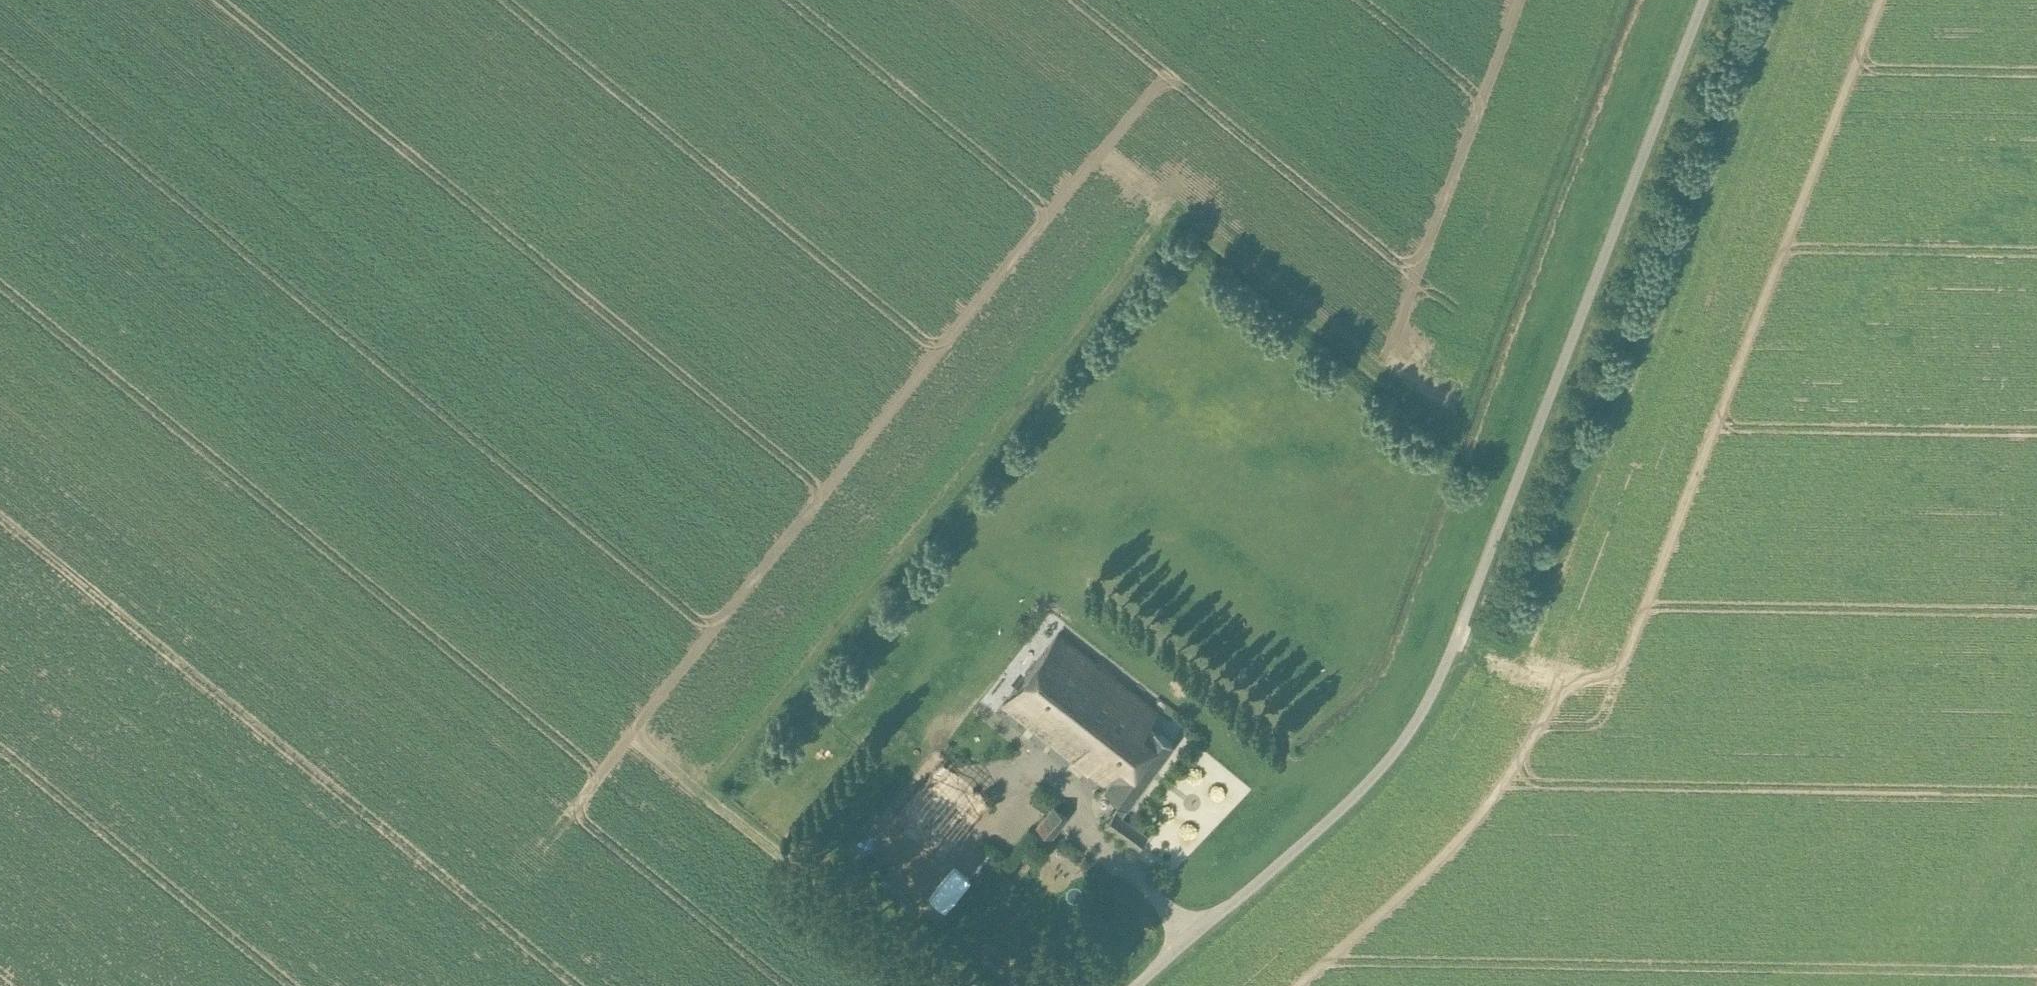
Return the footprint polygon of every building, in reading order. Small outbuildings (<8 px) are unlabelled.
[(1127,806),(1174,743),(1173,742),(1146,722),(1156,710),(1056,628),(999,704),(1102,784),(1109,775),(1112,778),(1104,788),(1119,800),(1115,812),(1105,826),(1136,849),(1147,835),(1122,815),(1127,806)] [(989,803),(940,762),(891,823),(940,863),(989,803)] [(1066,816),(1053,805),(1037,826),(1049,836),(1066,816)]
